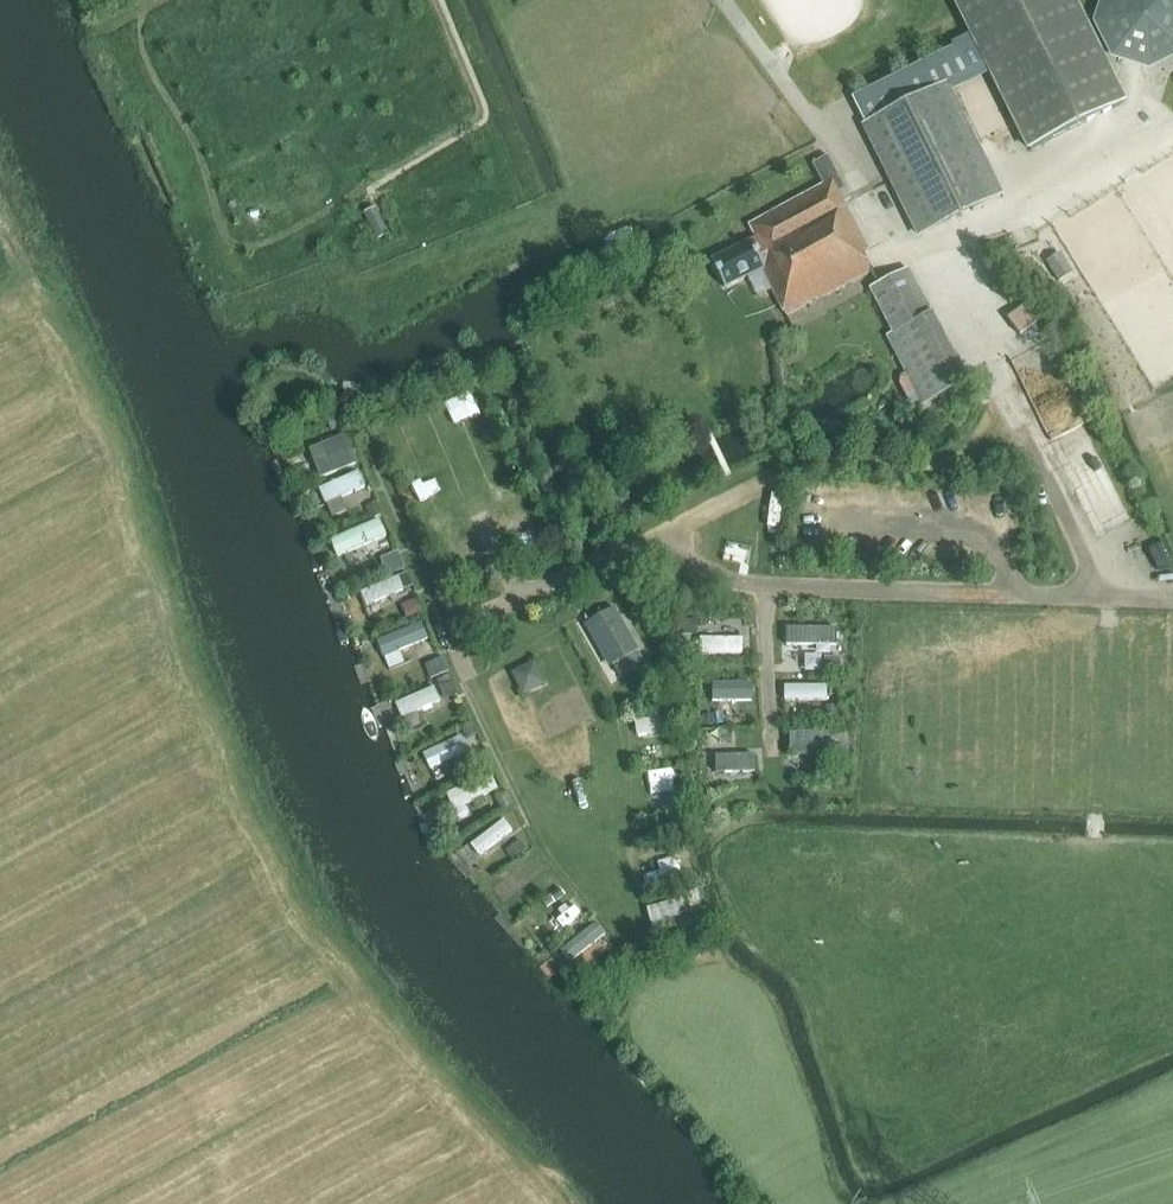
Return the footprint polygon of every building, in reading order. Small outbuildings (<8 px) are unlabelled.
[(948,92),(991,72),(1030,150),(1124,103),(1072,0),(955,0),(971,32),(945,45),(946,49),(846,99),(860,126),(864,123),(921,237),(1001,197),(948,92)] [(1094,23),(1113,59),(1152,70),(1172,59),(1172,0),(1101,0),(1094,23)] [(784,315),(872,271),(862,252),(866,249),(838,193),(844,189),(827,156),(820,160),(812,164),(823,186),(749,226),(756,239),(710,261),(724,288),(761,269),(784,315)] [(369,220),(372,226),(384,220),(378,206),(366,212),(369,220)] [(391,234),(384,220),(372,226),(378,240),(391,234)] [(1045,263),(1058,282),(1072,274),(1060,254),(1045,263)] [(931,315),(907,268),(870,288),(892,332),(886,335),(921,406),(965,384),(931,315)] [(1023,306),(1008,319),(1020,334),(1036,321),(1023,306)] [(337,419),(328,422),(332,432),(341,428),(337,419)] [(339,438),(302,453),(313,481),(344,469),(348,477),(311,492),(317,506),(364,487),(354,464),(350,466),(339,438)] [(1101,453),(1069,469),(1097,527),(1130,512),(1101,453)] [(377,504),(367,508),(372,520),(382,515),(377,504)] [(389,521),(339,540),(346,558),(396,539),(389,521)] [(399,555),(382,562),(387,575),(404,569),(399,555)] [(407,574),(398,578),(404,592),(413,588),(407,574)] [(662,582),(656,594),(673,602),(678,590),(662,582)] [(403,605),(410,622),(422,617),(415,600),(403,605)] [(640,650),(615,607),(584,625),(608,668),(612,666),(640,650)] [(657,611),(646,616),(651,628),(662,623),(657,611)] [(679,634),(693,635),(693,620),(680,620),(679,634)] [(378,641),(385,659),(431,640),(424,623),(378,641)] [(839,648),(840,628),(791,628),(791,647),(839,648)] [(701,637),(701,654),(746,656),(747,638),(701,637)] [(640,650),(612,666),(617,676),(645,660),(640,650)] [(808,672),(825,672),(825,656),(808,655),(808,672)] [(509,671),(521,698),(550,685),(538,658),(509,671)] [(826,658),(826,672),(839,672),(839,658),(826,658)] [(442,659),(426,666),(431,679),(448,672),(442,659)] [(755,703),(755,682),(714,683),(714,704),(755,703)] [(453,684),(440,689),(446,702),(459,697),(453,684)] [(830,702),(831,686),(786,686),(786,701),(830,702)] [(422,727),(419,711),(442,706),(439,690),(399,699),(406,731),(422,727)] [(736,725),(736,706),(716,706),(716,725),(736,725)] [(837,708),(827,708),(827,725),(837,725),(837,708)] [(714,716),(702,716),(702,727),(714,727),(714,716)] [(637,721),(638,735),(672,732),(671,718),(637,721)] [(464,731),(468,738),(476,734),(473,727),(464,731)] [(726,730),(712,731),(712,742),(726,741),(726,730)] [(792,752),(834,752),(834,734),(792,733),(792,752)] [(459,736),(422,755),(429,769),(466,750),(459,736)] [(718,756),(718,774),(758,774),(758,755),(718,756)] [(829,762),(817,762),(817,774),(830,774),(829,762)] [(455,812),(501,791),(493,773),(447,795),(455,812)] [(673,773),(643,775),(644,788),(673,787),(673,773)] [(503,810),(511,806),(507,797),(499,801),(503,810)] [(506,820),(472,845),(482,858),(516,832),(506,820)] [(520,843),(508,851),(514,859),(525,851),(520,843)] [(552,876),(545,881),(552,890),(559,885),(552,876)] [(565,888),(530,916),(540,929),(575,900),(565,888)] [(653,928),(706,914),(701,893),(648,906),(653,928)] [(579,905),(571,911),(579,920),(586,914),(579,905)] [(602,926),(564,945),(575,968),(613,949),(602,926)] [(712,951),(706,935),(690,941),(696,957),(712,951)] [(616,984),(611,975),(602,980),(607,989),(616,984)]
